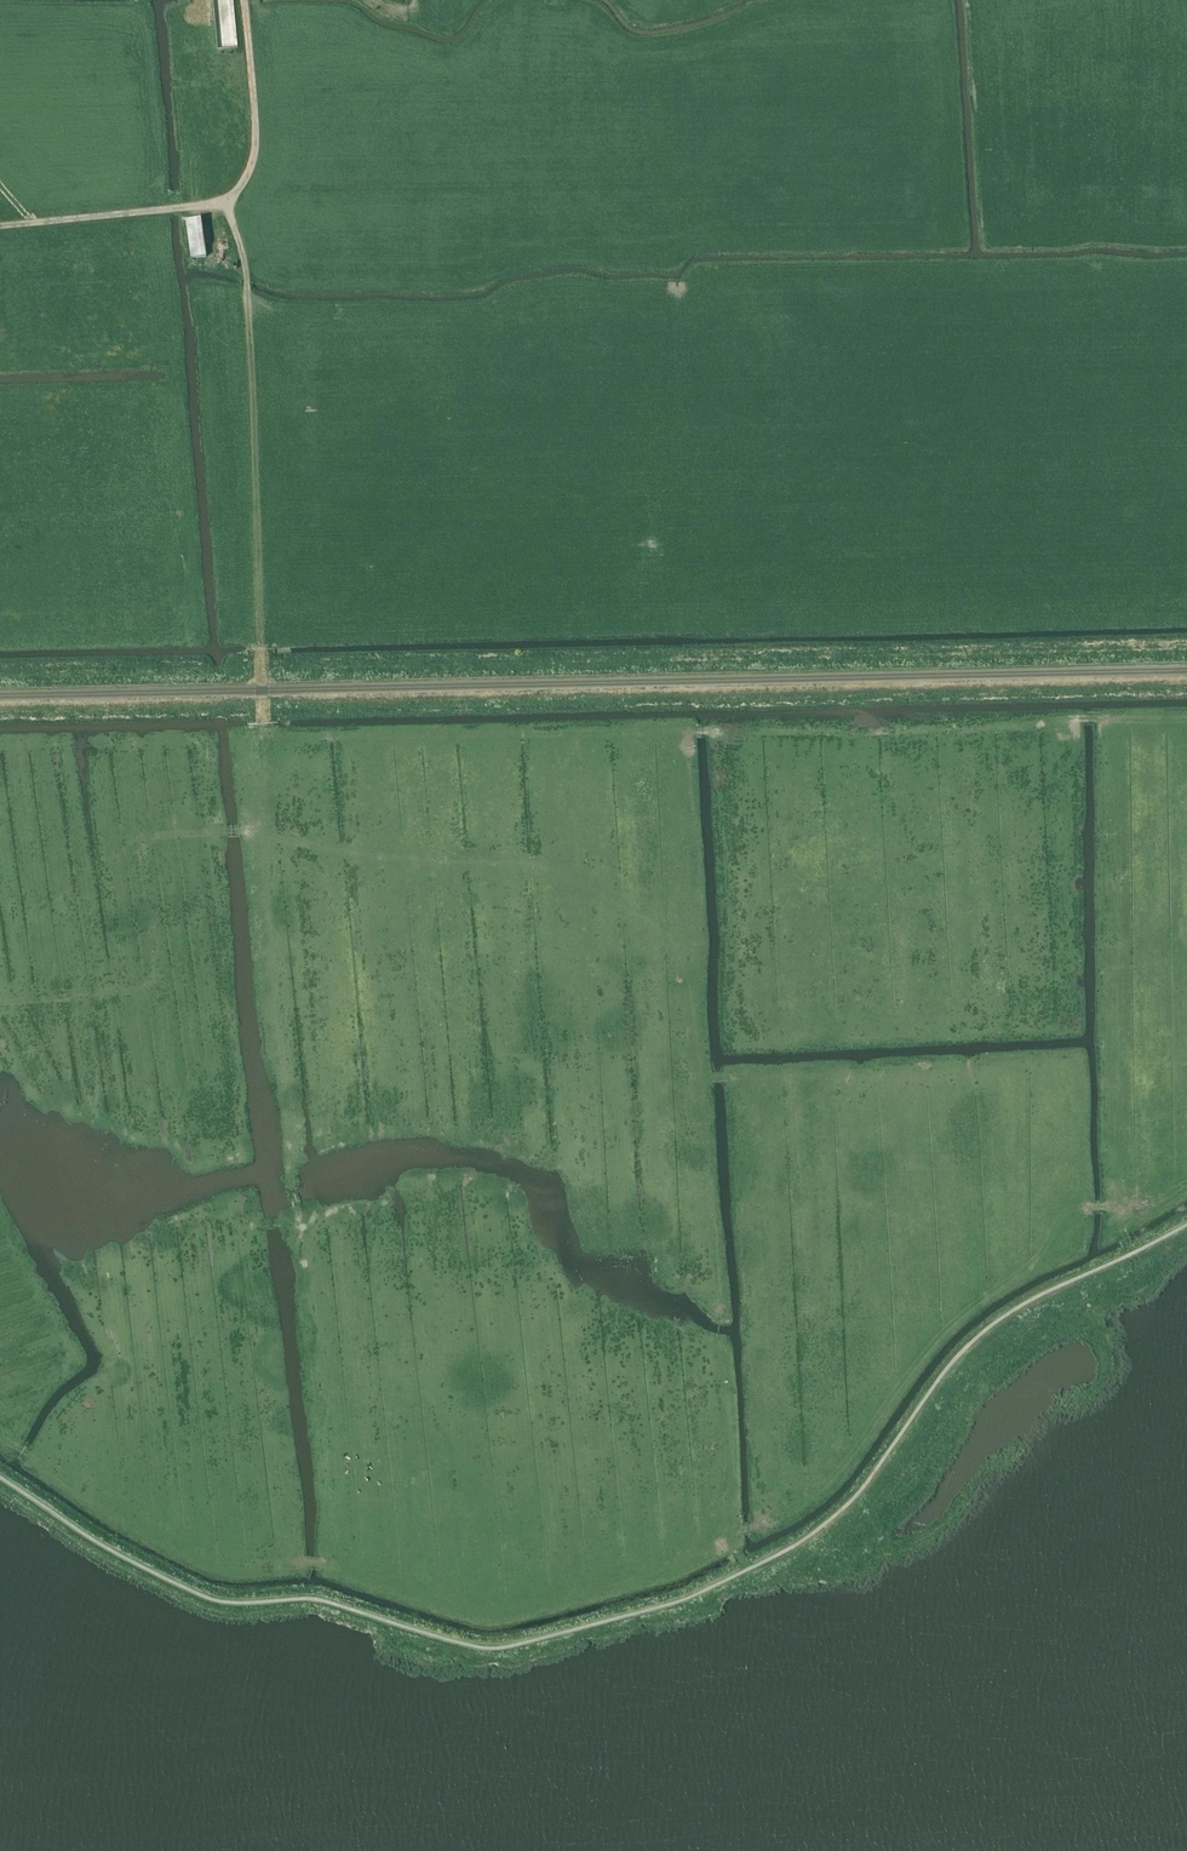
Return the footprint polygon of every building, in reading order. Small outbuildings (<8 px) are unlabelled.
[(185,220),(190,259),(206,257),(201,218),(185,220)]
